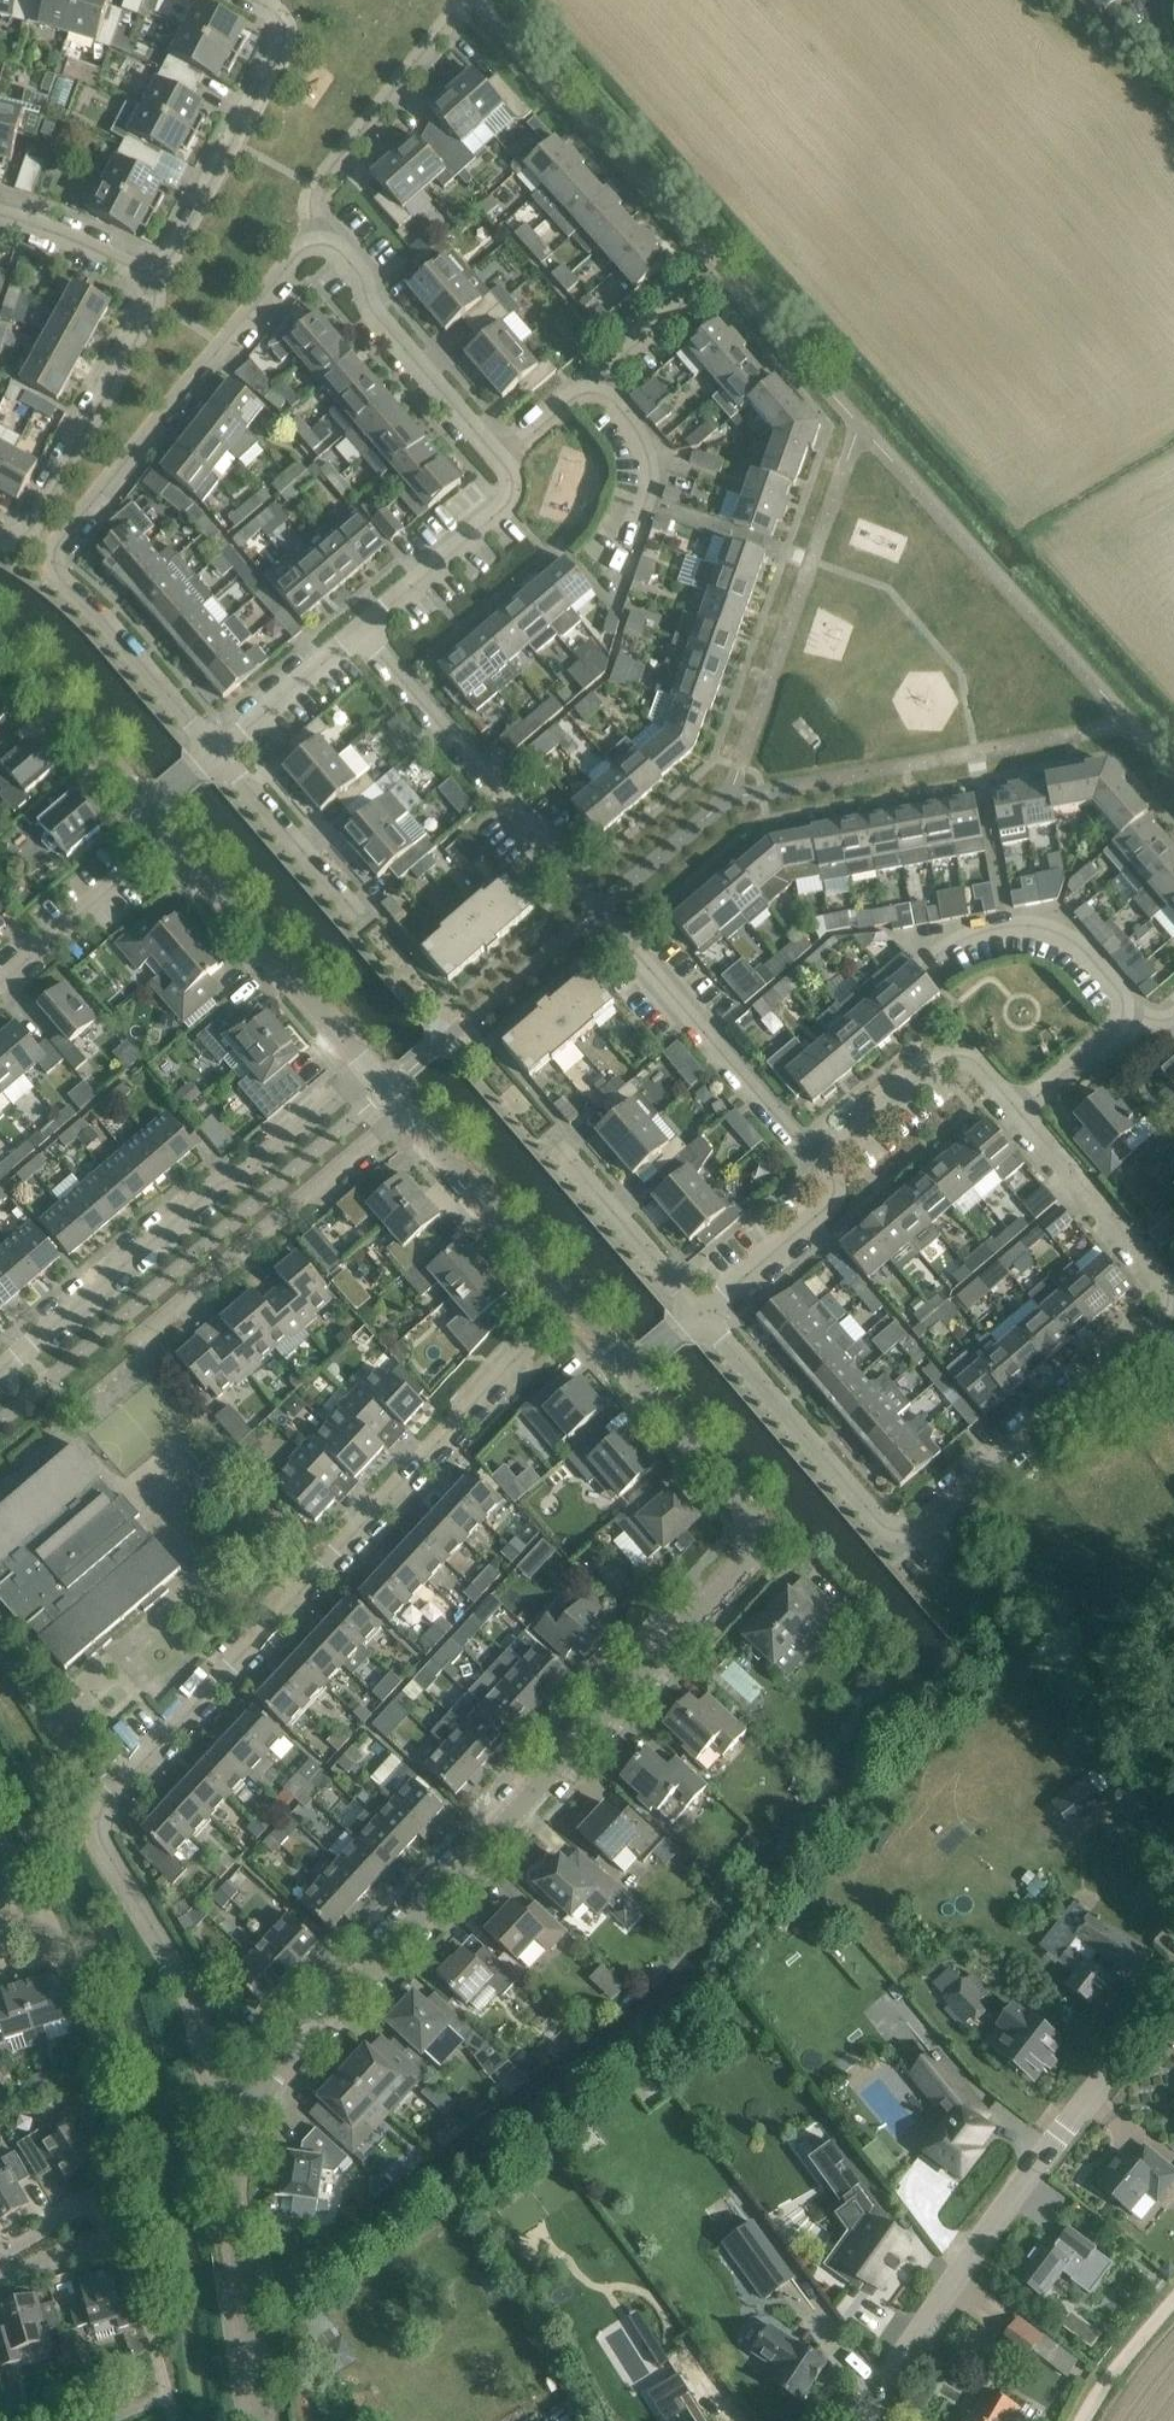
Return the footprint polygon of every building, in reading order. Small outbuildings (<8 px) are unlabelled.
[(13,18),(14,17),(27,21),(32,0),(0,0),(0,15),(13,18)] [(27,21),(40,24),(40,25),(68,34),(79,0),(32,0),(27,21)] [(68,34),(97,42),(110,47),(123,12),(108,6),(110,0),(79,0),(68,34)] [(140,9),(144,0),(126,0),(124,7),(139,13),(140,9)] [(199,2),(185,28),(238,56),(247,39),(240,36),(245,26),(199,2)] [(172,55),(165,68),(198,85),(205,72),(217,79),(222,69),(229,73),(238,56),(185,28),(171,55),(172,55)] [(60,59),(55,73),(56,73),(57,74),(64,76),(69,61),(61,59),(60,59)] [(158,80),(144,107),(197,134),(206,117),(199,114),(204,104),(191,98),(198,85),(165,68),(159,81),(158,80)] [(448,85),(452,89),(483,124),(495,137),(516,118),(517,120),(525,119),(533,112),(523,101),(522,102),(497,74),(486,84),(473,70),(466,76),(462,72),(448,85)] [(433,98),(437,103),(430,109),(451,132),(440,142),(463,167),(475,157),(476,159),(477,159),(462,143),(483,124),(452,89),(448,85),(433,98)] [(4,168),(6,160),(11,161),(18,135),(20,127),(36,133),(37,133),(42,117),(48,99),(27,92),(24,103),(0,98),(0,167),(4,168)] [(131,133),(124,146),(157,163),(163,150),(176,157),(181,148),(188,151),(197,134),(144,107),(130,133),(131,133)] [(45,121),(41,133),(53,137),(57,125),(45,121)] [(389,151),(393,155),(425,190),(437,179),(445,188),(454,179),(452,177),(463,167),(440,142),(443,146),(432,155),(415,136),(408,142),(404,137),(389,151)] [(526,165),(545,186),(578,156),(574,152),(570,155),(555,139),(526,165)] [(117,158),(103,185),(156,212),(165,195),(158,192),(163,182),(150,176),(157,163),(124,146),(118,159),(117,158)] [(425,190),(393,155),(389,151),(375,164),(379,168),(372,175),(390,194),(379,204),(400,228),(401,228),(399,226),(410,216),(412,218),(412,217),(404,209),(425,190)] [(578,156),(545,186),(563,207),(593,180),(578,164),(582,161),(578,156)] [(17,189),(32,194),(43,162),(28,157),(17,189)] [(563,207),(581,227),(615,197),(611,193),(607,196),(593,180),(563,207)] [(156,212),(103,185),(89,211),(135,235),(140,226),(147,229),(156,212)] [(488,216),(491,213),(500,205),(492,196),(480,207),(488,216)] [(615,197),(581,227),(600,248),(630,221),(615,205),(619,202),(615,197)] [(600,248),(618,268),(651,238),(647,233),(644,237),(630,221),(600,248)] [(515,234),(523,243),(534,233),(526,224),(515,234)] [(534,233),(523,243),(531,252),(541,263),(553,253),(552,253),(542,242),(539,237),(534,233)] [(428,310),(463,279),(472,271),(444,238),(419,259),(429,270),(409,288),(428,310)] [(651,238),(618,268),(637,289),(667,262),(652,245),(656,242),(651,238)] [(552,275),(560,284),(571,273),(563,265),(552,275)] [(8,271),(0,268),(0,287),(2,288),(8,271)] [(15,273),(9,290),(20,294),(25,277),(15,273)] [(560,284),(568,292),(579,282),(571,273),(560,284)] [(463,279),(428,310),(446,332),(466,314),(476,326),(510,296),(500,285),(482,301),(463,279)] [(111,303),(75,283),(62,307),(98,327),(111,303)] [(9,290),(4,307),(14,310),(19,294),(20,294),(9,290)] [(590,295),(579,305),(589,316),(600,306),(590,295)] [(484,376),(491,370),(520,345),(501,324),(520,308),(510,296),(476,326),(486,337),(465,354),(484,376)] [(597,325),(607,315),(608,315),(600,306),(589,316),(597,325)] [(84,351),(98,327),(62,307),(48,331),(84,351)] [(297,332),(292,326),(268,346),(282,362),(295,352),(304,363),(336,335),(317,314),(297,332)] [(617,326),(607,315),(597,325),(606,335),(617,326)] [(688,348),(678,356),(696,377),(706,368),(740,339),(736,335),(732,338),(718,321),(714,324),(687,347),(688,348)] [(84,351),(48,331),(35,356),(71,376),(84,351)] [(354,356),(336,335),(304,363),(322,384),(354,356)] [(740,339),(706,368),(723,389),(754,363),(740,347),(744,344),(744,343),(740,339)] [(533,392),(557,371),(558,371),(548,359),(538,367),(520,345),(491,370),(484,376),(503,398),(523,380),(533,392)] [(58,400),(71,376),(35,356),(21,380),(58,400)] [(354,356),(322,384),(340,404),(371,377),(354,356)] [(252,360),(235,374),(266,399),(273,390),(275,387),(252,360)] [(723,389),(713,398),(731,419),(741,410),(775,381),(771,376),(768,379),(754,363),(723,389)] [(346,435),(389,398),(382,389),(386,386),(376,375),(373,379),(371,377),(340,404),(329,414),(346,435)] [(231,381),(214,403),(247,429),(264,407),(231,381)] [(775,381),(741,410),(742,411),(750,403),(766,421),(791,399),(783,390),(776,381),(775,381)] [(640,388),(630,396),(640,409),(648,418),(660,408),(658,405),(652,399),(650,400),(642,390),(640,388)] [(266,399),(280,410),(286,401),(273,390),(266,399)] [(21,401),(37,409),(42,400),(26,391),(21,401)] [(389,398),(346,435),(345,436),(363,457),(375,446),(407,419),(389,398)] [(791,399),(766,421),(777,435),(811,428),(821,427),(815,419),(806,409),(805,408),(802,411),(791,399)] [(58,408),(42,400),(37,409),(52,418),(58,408)] [(214,403),(197,425),(230,451),(239,462),(260,443),(251,432),(247,429),(214,403)] [(648,418),(656,426),(667,416),(660,408),(648,418)] [(291,423),(302,437),(310,430),(299,416),(291,423)] [(407,419),(375,446),(363,457),(381,477),(393,467),(425,440),(407,419)] [(711,420),(698,431),(706,440),(719,430),(711,420)] [(197,425),(180,446),(213,473),(230,451),(197,425)] [(777,435),(771,451),(803,463),(808,448),(813,450),(818,436),(821,427),(811,428),(777,435)] [(322,443),(310,430),(302,437),(314,450),(322,443)] [(699,447),(706,440),(698,431),(686,442),(691,448),(699,447)] [(425,440),(393,467),(411,488),(443,461),(425,440)] [(0,443),(0,477),(13,450),(0,443)] [(180,446),(162,468),(196,495),(203,503),(220,481),(221,481),(213,473),(180,446)] [(13,450),(0,477),(0,490),(19,501),(39,464),(13,450)] [(771,451),(764,474),(791,484),(795,485),(799,475),(803,463),(771,451)] [(700,452),(693,454),(690,461),(706,467),(710,456),(700,452)] [(710,456),(706,467),(721,472),(725,461),(710,456)] [(443,461),(411,488),(429,509),(461,482),(454,473),(458,469),(449,458),(444,462),(443,461)] [(287,474),(294,482),(307,471),(300,463),(287,474)] [(321,470),(332,483),(340,476),(329,463),(321,470)] [(753,470),(744,497),(786,512),(788,506),(784,504),(790,485),(795,486),(795,485),(791,484),(764,474),(753,470)] [(307,471),(294,482),(301,490),(314,479),(307,471)] [(273,486),(280,494),(294,482),(287,474),(273,486)] [(332,483),(343,497),(352,490),(340,476),(332,483)] [(294,482),(280,494),(287,502),(301,490),(294,482)] [(189,499),(170,484),(164,493),(183,515),(194,505),(189,499)] [(663,498),(678,504),(682,492),(667,487),(663,498)] [(256,496),(243,507),(250,516),(263,504),(256,496)] [(744,497),(734,524),(772,537),(780,516),(784,517),(786,512),(744,497)] [(362,507),(373,520),(381,513),(370,500),(362,507)] [(148,545),(142,537),(154,527),(133,502),(109,523),(118,534),(98,551),(108,563),(104,567),(114,575),(148,545)] [(229,519),(237,527),(250,516),(243,507),(229,519)] [(365,565),(386,546),(353,508),(331,526),(337,533),(365,565)] [(382,513),(381,513),(373,520),(392,541),(405,531),(386,509),(382,513)] [(255,521),(262,529),(275,518),(268,510),(255,521)] [(213,527),(201,513),(193,520),(204,534),(213,527)] [(657,516),(653,527),(668,532),(672,521),(657,516)] [(262,529),(255,521),(241,533),(248,541),(262,529)] [(344,583),(365,565),(337,533),(317,551),(344,583)] [(230,547),(219,534),(211,541),(222,554),(230,547)] [(727,541),(718,567),(757,581),(766,554),(743,546),(727,541)] [(148,545),(114,575),(133,594),(178,556),(170,546),(158,556),(148,545)] [(230,547),(222,554),(234,568),(242,561),(230,547)] [(317,551),(296,569),(323,601),(344,583),(317,551)] [(178,556),(133,594),(152,614),(196,576),(178,556)] [(323,601),(296,569),(286,557),(265,576),(302,619),(323,601)] [(642,557),(638,568),(653,573),(657,562),(642,557)] [(566,559),(544,578),(571,609),(593,590),(583,579),(574,569),(569,563),(566,559)] [(702,561),(693,587),(709,593),(748,607),(757,581),(718,567),(702,561)] [(653,573),(638,568),(634,579),(648,584),(653,573)] [(196,576),(152,614),(170,635),(202,607),(214,597),(196,576)] [(266,589),(255,576),(247,583),(258,596),(266,589)] [(544,578),(524,595),(558,636),(560,638),(561,639),(582,622),(571,609),(544,578)] [(266,589),(258,596),(269,609),(278,602),(266,589)] [(709,593),(700,619),(738,633),(748,607),(709,593)] [(524,595),(503,613),(529,644),(537,653),(558,636),(524,595)] [(170,635),(188,656),(220,628),(202,607),(170,635)] [(276,617),(287,630),(295,623),(284,610),(276,617)] [(619,622),(610,611),(604,632),(616,635),(619,622)] [(632,612),(628,621),(628,623),(642,628),(646,617),(632,612)] [(503,613),(482,631),(508,662),(529,644),(503,613)] [(188,656),(205,677),(238,649),(252,637),(235,616),(220,628),(188,656)] [(676,635),(674,639),(691,645),(729,658),(738,633),(700,619),(695,633),(676,635)] [(628,623),(624,634),(638,639),(642,628),(628,623)] [(482,631),(461,649),(488,680),(499,693),(519,675),(508,662),(482,631)] [(674,639),(665,665),(682,671),(720,684),(729,658),(691,645),(674,639)] [(238,649),(205,677),(224,699),(269,660),(257,646),(244,657),(238,649)] [(461,649),(440,668),(443,672),(447,677),(466,699),(477,711),(499,693),(488,680),(461,649)] [(578,659),(581,662),(597,681),(606,673),(595,661),(593,663),(584,653),(578,659)] [(619,657),(615,668),(629,673),(633,662),(619,657)] [(570,672),(586,690),(597,681),(581,662),(570,672)] [(665,665),(656,692),(660,693),(678,699),(708,710),(711,711),(720,684),(682,671),(665,665)] [(615,668),(612,677),(611,680),(625,685),(629,673),(615,668)] [(594,713),(600,708),(603,705),(593,693),(584,701),(594,713)] [(660,693),(650,720),(666,732),(694,750),(708,710),(678,699),(660,693)] [(555,716),(564,709),(554,697),(545,705),(555,716)] [(584,701),(575,709),(585,720),(594,713),(584,701)] [(555,716),(545,705),(536,712),(546,724),(555,716)] [(284,768),(303,790),(338,759),(320,738),(329,730),(319,718),(294,739),(304,751),(284,768)] [(534,734),(522,719),(500,738),(513,753),(534,734)] [(548,732),(558,743),(567,736),(557,724),(548,732)] [(558,743),(548,732),(526,750),(538,764),(560,745),(558,743)] [(637,750),(636,750),(648,764),(663,781),(661,778),(694,750),(666,732),(640,754),(637,750)] [(31,740),(19,750),(8,738),(0,745),(0,787),(4,792),(0,795),(15,812),(32,798),(28,793),(56,769),(31,740)] [(627,740),(607,758),(608,760),(642,799),(663,781),(648,764),(636,750),(627,740)] [(342,795),(351,806),(376,785),(366,773),(370,769),(352,748),(338,759),(303,790),(322,812),(342,795)] [(608,760),(588,778),(594,786),(621,817),(642,799),(608,760)] [(1086,772),(1070,775),(1077,808),(1094,805),(1105,773),(1109,763),(1100,764),(1085,767),(1086,772)] [(1105,773),(1094,805),(1106,818),(1132,796),(1121,784),(1124,782),(1125,781),(1115,770),(1109,763),(1105,773)] [(1047,779),(1046,779),(1054,823),(1055,823),(1053,812),(1077,808),(1070,775),(1058,777),(1047,779)] [(451,777),(439,788),(449,800),(462,789),(451,777)] [(1025,783),(1019,784),(1028,828),(1054,823),(1046,779),(1047,784),(1026,788),(1025,783)] [(380,781),(376,785),(351,806),(361,817),(341,834),(360,856),(408,814),(380,781)] [(994,794),(992,794),(997,818),(1002,845),(1030,840),(1028,828),(1019,784),(993,789),(994,794)] [(594,786),(573,804),(592,826),(600,835),(621,817),(594,786)] [(105,826),(78,795),(75,791),(64,800),(54,790),(23,816),(31,825),(37,825),(39,824),(47,833),(43,836),(42,842),(49,850),(55,851),(59,847),(68,857),(105,826)] [(1132,796),(1106,818),(1121,836),(1113,844),(1148,815),(1147,815),(1140,806),(1132,796)] [(975,798),(947,803),(957,857),(985,852),(975,798)] [(930,862),(957,857),(947,803),(920,808),(930,862)] [(920,808),(893,813),(903,867),(930,862),(920,808)] [(866,818),(876,873),(903,867),(893,813),(866,818)] [(402,878),(410,870),(419,863),(428,855),(437,848),(408,814),(360,856),(378,878),(392,867),(402,878)] [(1113,844),(1104,852),(1122,873),(1162,839),(1148,822),(1152,819),(1148,815),(1113,844)] [(849,878),(876,873),(866,818),(839,823),(849,878)] [(812,828),(812,831),(820,877),(822,883),(849,878),(839,823),(812,828)] [(770,839),(791,882),(820,877),(812,831),(770,839)] [(482,851),(466,832),(457,840),(473,858),(482,851)] [(735,865),(771,907),(772,907),(758,892),(759,891),(770,903),(792,885),(791,882),(770,839),(738,867),(736,865),(735,865)] [(1122,873),(1140,894),(1173,865),(1173,853),(1162,839),(1122,873)] [(1060,853),(1048,856),(1051,872),(1063,869),(1060,853)] [(428,855),(419,863),(427,872),(436,865),(428,855)] [(418,879),(427,872),(419,863),(410,870),(418,879)] [(1098,873),(1090,864),(1078,874),(1086,884),(1098,873)] [(714,883),(741,914),(750,925),(771,907),(735,865),(714,883)] [(1134,900),(1151,920),(1167,906),(1173,901),(1173,865),(1140,894),(1134,900)] [(1051,872),(1036,875),(1038,888),(1041,903),(1058,899),(1065,879),(1064,873),(1063,869),(1051,872)] [(1071,881),(1068,888),(1073,894),(1086,884),(1078,874),(1071,881)] [(523,911),(529,905),(507,879),(486,897),(484,894),(483,895),(508,924),(512,929),(527,916),(523,911)] [(741,914),(714,883),(693,901),(720,932),(741,914)] [(969,916),(963,888),(936,893),(938,906),(941,921),(969,916)] [(1023,890),(1011,893),(1014,908),(1026,906),(1041,903),(1038,888),(1023,890)] [(497,942),(512,929),(508,924),(483,895),(462,913),(494,950),(500,945),(497,942)] [(391,896),(382,905),(398,923),(407,915),(391,896)] [(996,911),(994,896),(982,898),(985,913),(996,911)] [(714,946),(709,941),(720,932),(693,901),(691,903),(688,899),(676,909),(680,913),(672,919),(703,956),(714,946)] [(895,907),(883,909),(886,925),(891,924),(893,931),(915,926),(911,904),(895,907)] [(1086,904),(1074,914),(1093,935),(1105,925),(1086,904)] [(941,921),(938,906),(927,908),(930,923),(941,921)] [(886,925),(883,909),(872,912),(874,927),(886,925)] [(839,930),(851,927),(848,912),(836,914),(839,930)] [(117,944),(133,963),(139,970),(153,958),(165,971),(202,939),(180,914),(166,926),(154,913),(117,944)] [(489,954),(494,950),(462,913),(442,931),(471,965),(486,951),(489,954)] [(836,914),(828,916),(824,917),(827,932),(839,930),(836,914)] [(1105,925),(1093,935),(1102,946),(1110,956),(1122,946),(1129,940),(1128,940),(1111,920),(1105,925)] [(443,933),(422,951),(445,978),(451,972),(456,977),(471,965),(442,931),(441,931),(443,933)] [(802,935),(793,943),(803,955),(812,947),(802,935)] [(871,935),(853,936),(865,951),(874,944),(871,935)] [(834,938),(825,946),(835,957),(844,950),(834,938)] [(202,939),(165,971),(150,983),(184,1022),(221,990),(209,977),(224,964),(202,939)] [(1122,946),(1110,956),(1128,977),(1140,966),(1147,961),(1146,961),(1129,940),(1122,946)] [(803,955),(793,943),(784,951),(794,963),(803,955)] [(825,946),(816,953),(826,965),(835,957),(825,946)] [(882,971),(918,1013),(940,994),(904,952),(882,971)] [(765,967),(756,974),(766,986),(775,978),(765,967)] [(756,974),(754,971),(732,990),(745,1004),(766,986),(756,974)] [(861,989),(871,1000),(897,1031),(918,1013),(882,971),(861,989)] [(792,974),(783,981),(793,993),(802,985),(792,974)] [(581,978),(566,991),(595,1025),(596,1025),(594,1022),(615,1004),(592,978),(585,983),(581,978)] [(1146,998),(1158,988),(1150,979),(1139,989),(1146,998)] [(783,981),(774,989),(784,1001),(793,993),(783,981)] [(97,1020),(81,1002),(65,984),(39,1005),(62,1032),(51,1042),(67,1060),(76,1071),(88,1061),(71,1042),(97,1020)] [(861,989),(840,1007),(876,1049),(897,1031),(871,1000),(861,989)] [(548,1001),(543,1006),(574,1043),(595,1025),(566,991),(551,1004),(548,1001)] [(762,999),(753,1007),(763,1019),(772,1011),(762,999)] [(856,1067),(876,1049),(840,1007),(837,1003),(816,1021),(829,1035),(856,1067)] [(553,1061),(574,1043),(543,1006),(537,1011),(540,1014),(524,1027),(553,1061)] [(268,1016),(266,1017),(259,1008),(241,1023),(229,1010),(197,1038),(220,1064),(225,1060),(234,1071),(281,1031),(278,1027),(280,1026),(270,1015),(268,1016)] [(31,1040),(15,1022),(3,1032),(6,1034),(0,1039),(0,1048),(24,1076),(38,1064),(48,1075),(64,1061),(47,1040),(38,1048),(31,1040)] [(553,1061),(524,1027),(509,1040),(514,1045),(507,1050),(530,1077),(551,1059),(553,1061)] [(253,1102),(268,1121),(300,1093),(282,1071),(299,1056),(292,1047),(294,1046),(281,1031),(234,1071),(243,1081),(238,1086),(253,1102)] [(645,1059),(655,1051),(639,1033),(630,1041),(645,1059)] [(829,1035),(808,1053),(835,1084),(856,1067),(829,1035)] [(835,1084),(808,1053),(795,1039),(767,1063),(796,1098),(804,1092),(813,1103),(822,1096),(825,1099),(837,1089),(834,1085),(835,1084)] [(674,1066),(688,1054),(678,1042),(664,1054),(674,1066)] [(3,1093),(24,1076),(0,1048),(0,1089),(3,1093)] [(1161,1072),(1171,1084),(1160,1094),(1173,1110),(1173,1061),(1161,1072)] [(609,1084),(617,1093),(626,1086),(618,1077),(609,1084)] [(596,1131),(614,1153),(650,1123),(659,1115),(631,1082),(626,1086),(617,1093),(608,1101),(606,1103),(616,1114),(596,1131)] [(200,1096),(190,1083),(173,1097),(184,1110),(200,1096)] [(124,1084),(112,1094),(119,1102),(131,1092),(124,1084)] [(601,1092),(608,1101),(617,1093),(609,1084),(601,1092)] [(112,1094),(101,1103),(108,1112),(119,1102),(112,1094)] [(1121,1139),(1138,1125),(1120,1104),(1115,1109),(1102,1094),(1076,1117),(1087,1130),(1076,1140),(1107,1176),(1133,1153),(1121,1139)] [(570,1124),(579,1116),(564,1098),(554,1106),(570,1124)] [(722,1100),(708,1107),(715,1119),(728,1113),(722,1100)] [(65,1124),(77,1114),(70,1106),(58,1116),(65,1124)] [(736,1110),(725,1119),(737,1133),(749,1124),(742,1116),(737,1110),(736,1110)] [(167,1115),(146,1133),(174,1166),(196,1148),(167,1115)] [(65,1124),(58,1116),(47,1125),(54,1133),(65,1124)] [(82,1120),(70,1130),(77,1138),(89,1128),(82,1120)] [(966,1139),(994,1171),(1003,1182),(1025,1164),(988,1121),(966,1139)] [(237,1147),(217,1123),(204,1134),(224,1158),(237,1147)] [(653,1158),(663,1169),(688,1148),(678,1137),(669,1144),(650,1123),(614,1153),(633,1175),(653,1158)] [(70,1130),(59,1139),(66,1147),(77,1138),(70,1130)] [(146,1133),(125,1151),(153,1184),(174,1166),(146,1133)] [(652,1198),(671,1220),(707,1189),(695,1176),(713,1152),(701,1137),(688,1148),(663,1169),(673,1180),(652,1198)] [(994,1171),(966,1139),(946,1157),(973,1189),(994,1171)] [(23,1159),(35,1149),(28,1141),(16,1151),(23,1159)] [(23,1159),(16,1151),(5,1161),(12,1169),(23,1159)] [(125,1151),(104,1169),(132,1202),(153,1184),(125,1151)] [(40,1156),(29,1165),(36,1174),(47,1164),(40,1156)] [(973,1189),(946,1157),(925,1175),(952,1207),(973,1189)] [(29,1165),(17,1175),(24,1183),(36,1174),(29,1165)] [(336,1205),(356,1228),(374,1213),(386,1227),(422,1196),(410,1182),(405,1181),(397,1188),(380,1168),(336,1205)] [(104,1169),(83,1187),(112,1220),(132,1202),(104,1169)] [(952,1207),(925,1175),(904,1193),(931,1224),(952,1207)] [(83,1187),(62,1205),(91,1238),(112,1220),(83,1187)] [(9,1197),(2,1189),(0,1190),(0,1204),(9,1197)] [(715,1199),(707,1189),(671,1220),(690,1242),(710,1224),(720,1235),(745,1215),(735,1203),(731,1206),(726,1200),(721,1200),(718,1202),(715,1199)] [(1025,1208),(1036,1220),(1057,1201),(1047,1189),(1025,1208)] [(931,1224),(904,1193),(883,1210),(910,1242),(931,1224)] [(432,1251),(442,1242),(425,1222),(434,1215),(434,1209),(422,1196),(386,1227),(397,1240),(386,1250),(406,1273),(432,1251)] [(91,1238),(62,1205),(41,1223),(69,1256),(91,1238)] [(1040,1226),(1052,1239),(1074,1220),(1062,1207),(1040,1226)] [(883,1210),(862,1228),(889,1260),(910,1242),(883,1210)] [(1161,1249),(1173,1238),(1173,1217),(1172,1215),(1149,1234),(1161,1249)] [(1015,1238),(1028,1227),(1021,1218),(1008,1230),(1015,1238)] [(39,1275),(61,1257),(32,1224),(11,1242),(39,1275)] [(862,1228),(841,1246),(868,1278),(889,1260),(862,1228)] [(1015,1238),(1008,1230),(994,1241),(1001,1250),(1015,1238)] [(1020,1243),(1027,1251),(1040,1240),(1033,1232),(1020,1243)] [(0,1252),(0,1272),(18,1293),(39,1275),(11,1242),(0,1252)] [(439,1283),(452,1297),(485,1269),(463,1243),(441,1262),(432,1251),(406,1273),(403,1276),(422,1298),(439,1283)] [(1020,1243),(1006,1255),(1013,1263),(1027,1251),(1020,1243)] [(318,1259),(329,1272),(342,1261),(331,1248),(318,1259)] [(285,1283),(274,1292),(305,1328),(317,1317),(315,1315),(332,1300),(324,1290),(327,1288),(298,1254),(276,1273),(285,1283)] [(973,1274),(987,1262),(979,1254),(966,1265),(973,1274)] [(1104,1256),(1082,1274),(1110,1306),(1131,1288),(1104,1256)] [(854,1273),(842,1259),(834,1267),(845,1280),(854,1273)] [(973,1274),(966,1265),(953,1277),(960,1285),(973,1274)] [(978,1279),(985,1287),(998,1276),(991,1268),(978,1279)] [(459,1342),(470,1354),(497,1326),(485,1313),(507,1294),(485,1269),(452,1297),(464,1312),(446,1327),(459,1342)] [(344,1298),(358,1286),(345,1271),(331,1283),(344,1298)] [(18,1293),(0,1272),(0,1309),(18,1293)] [(1082,1274),(1062,1292),(1089,1324),(1110,1306),(1082,1274)] [(1029,1296),(1031,1299),(1041,1310),(1068,1342),(1089,1324),(1062,1292),(1049,1278),(1029,1296)] [(978,1279),(965,1291),(971,1299),(985,1287),(978,1279)] [(756,1319),(775,1340),(819,1302),(801,1280),(756,1319)] [(872,1294),(860,1280),(852,1288),(863,1301),(872,1294)] [(305,1328),(274,1292),(263,1301),(254,1291),(238,1306),(275,1349),(290,1336),(293,1338),(305,1328)] [(934,1312),(947,1301),(940,1293),(927,1304),(934,1312)] [(872,1294),(863,1301),(875,1314),(883,1307),(872,1294)] [(934,1312),(941,1320),(954,1309),(947,1301),(934,1312)] [(775,1340),(793,1361),(838,1322),(819,1302),(775,1340)] [(934,1312),(927,1304),(914,1316),(921,1324),(934,1312)] [(230,1330),(219,1339),(250,1375),(262,1365),(260,1362),(275,1349),(238,1306),(221,1320),(230,1330)] [(1041,1310),(1020,1328),(1047,1360),(1068,1342),(1041,1310)] [(921,1324),(913,1331),(920,1339),(941,1320),(934,1312),(921,1324)] [(793,1361),(810,1382),(856,1343),(838,1322),(793,1361)] [(887,1329),(899,1343),(907,1336),(896,1322),(887,1329)] [(1020,1328),(999,1346),(1027,1378),(1047,1360),(1020,1328)] [(907,1336),(899,1343),(910,1356),(919,1349),(907,1336)] [(218,1398),(235,1383),(238,1385),(250,1375),(219,1339),(208,1349),(200,1339),(178,1357),(206,1391),(210,1388),(218,1398)] [(810,1382),(828,1403),(861,1375),(854,1367),(855,1358),(864,1351),(857,1342),(856,1343),(810,1382)] [(999,1346),(979,1364),(1006,1396),(1027,1378),(999,1346)] [(967,1351),(946,1370),(985,1414),(1006,1396),(979,1364),(967,1351)] [(424,1391),(401,1364),(388,1378),(379,1369),(363,1386),(361,1384),(350,1396),(385,1428),(395,1417),(404,1426),(424,1405),(417,1399),(424,1391)] [(943,1377),(932,1364),(923,1371),(935,1384),(943,1377)] [(304,1384),(296,1374),(290,1378),(291,1384),(296,1390),(304,1384)] [(828,1403),(846,1423),(893,1384),(884,1374),(876,1380),(869,1381),(867,1382),(861,1375),(828,1403)] [(568,1388),(559,1377),(521,1410),(554,1448),(568,1437),(569,1438),(604,1408),(579,1379),(568,1388)] [(943,1377),(935,1384),(946,1398),(955,1391),(943,1377)] [(893,1384),(846,1423),(864,1444),(896,1417),(910,1405),(893,1384)] [(375,1438),(385,1428),(350,1396),(339,1407),(342,1410),(328,1424),(370,1463),(385,1447),(375,1438)] [(961,1398),(953,1405),(964,1419),(972,1411),(961,1398)] [(230,1405),(215,1418),(239,1445),(253,1433),(230,1405)] [(920,1416),(912,1422),(904,1423),(903,1424),(896,1417),(864,1444),(882,1465),(928,1426),(920,1416)] [(355,1479),(370,1463),(328,1424),(314,1439),(312,1437),(301,1449),(336,1481),(346,1470),(355,1479)] [(882,1465),(901,1487),(941,1452),(931,1439),(934,1432),(928,1426),(882,1465)] [(620,1496),(636,1482),(654,1466),(624,1431),(613,1440),(603,1428),(568,1458),(590,1484),(601,1474),(620,1496)] [(185,1446),(202,1465),(211,1457),(195,1437),(185,1446)] [(56,1461),(52,1457),(54,1456),(53,1455),(43,1463),(28,1476),(29,1477),(31,1476),(35,1480),(0,1510),(0,1600),(25,1629),(30,1624),(41,1636),(39,1638),(66,1670),(85,1654),(88,1659),(87,1660),(88,1661),(98,1653),(112,1640),(111,1638),(110,1640),(106,1636),(142,1605),(145,1610),(144,1611),(145,1612),(155,1604),(169,1591),(168,1590),(167,1591),(163,1587),(182,1571),(155,1539),(153,1541),(135,1520),(140,1515),(123,1495),(117,1500),(100,1479),(102,1477),(75,1445),(56,1461)] [(238,1466),(248,1457),(249,1457),(240,1446),(229,1455),(238,1466)] [(290,1460),(293,1463),(277,1480),(286,1488),(283,1491),(316,1521),(335,1500),(326,1491),(336,1481),(301,1449),(290,1460)] [(261,1450),(251,1459),(259,1470),(270,1461),(261,1450)] [(472,1473),(453,1493),(483,1521),(503,1501),(472,1473)] [(635,1503),(615,1520),(648,1559),(662,1547),(664,1549),(699,1518),(674,1489),(663,1498),(653,1487),(635,1503)] [(453,1493),(435,1514),(465,1541),(483,1521),(453,1493)] [(465,1541),(435,1514),(416,1534),(446,1562),(465,1541)] [(416,1534),(397,1554),(427,1582),(446,1562),(416,1534)] [(509,1545),(519,1555),(527,1547),(516,1537),(509,1545)] [(545,1538),(535,1549),(548,1561),(557,1551),(545,1538)] [(519,1555),(509,1545),(502,1552),(512,1562),(519,1555)] [(427,1582),(397,1554),(379,1574),(409,1602),(427,1582)] [(479,1577),(471,1585),(482,1595),(490,1587),(501,1575),(490,1565),(479,1577)] [(379,1574),(359,1595),(389,1623),(409,1602),(379,1574)] [(747,1634),(744,1637),(774,1665),(792,1645),(800,1653),(840,1611),(803,1577),(790,1591),(788,1589),(757,1623),(754,1619),(743,1631),(747,1634)] [(482,1595),(471,1585),(464,1593),(475,1603),(482,1595)] [(351,1597),(332,1618),(362,1645),(381,1625),(351,1597)] [(599,1614),(582,1599),(568,1615),(557,1605),(535,1629),(566,1658),(575,1648),(586,1658),(595,1648),(599,1650),(608,1640),(606,1636),(608,1634),(593,1620),(599,1614)] [(476,1612),(469,1620),(480,1629),(487,1622),(476,1612)] [(445,1635),(452,1627),(441,1617),(434,1625),(445,1635)] [(332,1618),(313,1638),(343,1666),(362,1645),(332,1618)] [(469,1620),(462,1627),(473,1637),(480,1629),(469,1620)] [(445,1635),(434,1625),(427,1633),(438,1643),(445,1635)] [(505,1652),(519,1666),(556,1699),(561,1693),(555,1687),(569,1673),(524,1632),(505,1652)] [(313,1638),(295,1658),(325,1686),(343,1666),(313,1638)] [(758,1650),(753,1656),(759,1662),(764,1656),(758,1650)] [(439,1652),(432,1660),(443,1670),(450,1662),(439,1652)] [(505,1652),(486,1673),(531,1714),(544,1700),(550,1706),(556,1699),(519,1666),(505,1652)] [(295,1658),(276,1678),(306,1706),(325,1686),(295,1658)] [(432,1660),(425,1668),(435,1678),(443,1670),(432,1660)] [(402,1682),(409,1674),(398,1664),(391,1672),(402,1682)] [(384,1680),(372,1692),(383,1702),(394,1690),(402,1682),(391,1672),(384,1680)] [(486,1673),(468,1693),(518,1740),(524,1733),(518,1728),(531,1714),(486,1673)] [(287,1727),(306,1706),(276,1678),(257,1699),(275,1715),(287,1727)] [(402,1692),(395,1700),(405,1710),(413,1702),(402,1692)] [(468,1693),(449,1713),(494,1754),(506,1740),(512,1746),(518,1740),(468,1693)] [(723,1757),(747,1730),(708,1694),(698,1704),(689,1696),(663,1725),(686,1746),(683,1749),(697,1761),(711,1746),(723,1757)] [(395,1700),(387,1708),(398,1718),(405,1710),(395,1700)] [(364,1723),(372,1715),(361,1705),(353,1713),(364,1723)] [(255,1708),(236,1729),(266,1757),(285,1736),(255,1708)] [(430,1733),(445,1747),(481,1780),(487,1773),(481,1768),(494,1754),(449,1713),(430,1733)] [(346,1743),(353,1735),(342,1725),(335,1733),(346,1743)] [(236,1729),(217,1749),(247,1777),(266,1757),(236,1729)] [(346,1743),(335,1733),(328,1741),(338,1751),(346,1743)] [(352,1746),(345,1754),(356,1764),(363,1756),(352,1746)] [(475,1786),(481,1780),(445,1747),(425,1767),(438,1779),(456,1795),(469,1781),(475,1786)] [(217,1749),(199,1769),(229,1797),(247,1777),(217,1749)] [(708,1786),(677,1757),(667,1767),(647,1749),(621,1777),(641,1796),(638,1800),(651,1811),(654,1808),(672,1825),(708,1786)] [(348,1772),(356,1764),(345,1754),(338,1762),(348,1772)] [(381,1788),(395,1801),(431,1834),(437,1828),(431,1822),(444,1808),(415,1781),(418,1778),(404,1764),(381,1788)] [(199,1769),(180,1789),(210,1817),(229,1797),(199,1769)] [(310,1782),(302,1790),(313,1800),(320,1792),(332,1779),(327,1774),(321,1769),(310,1782)] [(291,1780),(302,1790),(310,1782),(299,1772),(291,1780)] [(295,1798),(302,1790),(291,1780),(284,1787),(295,1798)] [(1087,1781),(1055,1804),(1073,1827),(1104,1804),(1087,1781)] [(180,1789),(161,1810),(191,1837),(210,1817),(180,1789)] [(313,1800),(302,1790),(295,1798),(306,1808),(313,1800)] [(1129,1794),(1121,1807),(1138,1818),(1146,1805),(1129,1794)] [(395,1801),(376,1821),(406,1849),(419,1835),(425,1840),(431,1834),(395,1801)] [(630,1806),(620,1817),(606,1804),(589,1823),(583,1817),(585,1815),(584,1814),(573,1826),(591,1843),(611,1862),(626,1847),(643,1862),(665,1838),(630,1806)] [(191,1837),(161,1810),(143,1830),(153,1840),(140,1854),(174,1884),(187,1869),(174,1857),(191,1837)] [(261,1812),(254,1820),(265,1830),(272,1822),(261,1812)] [(1149,1818),(1139,1824),(1151,1844),(1161,1839),(1149,1818)] [(247,1828),(258,1838),(265,1830),(254,1820),(247,1828)] [(376,1821),(357,1842),(393,1875),(399,1868),(393,1863),(406,1849),(376,1821)] [(278,1827),(270,1835),(281,1845),(288,1837),(278,1827)] [(270,1835),(263,1843),(274,1853),(281,1845),(270,1835)] [(393,1875),(357,1842),(339,1861),(369,1889),(382,1875),(388,1881),(393,1875)] [(224,1852),(217,1861),(227,1871),(235,1862),(224,1852)] [(639,1908),(592,1863),(581,1876),(561,1857),(550,1869),(546,1865),(536,1876),(540,1880),(536,1884),(572,1917),(585,1903),(598,1915),(608,1904),(615,1910),(612,1914),(626,1926),(638,1913),(636,1911),(639,1908)] [(210,1868),(221,1878),(227,1871),(217,1861),(210,1868)] [(339,1861),(320,1881),(356,1915),(362,1908),(356,1903),(369,1889),(339,1861)] [(1021,1880),(1028,1886),(1035,1877),(1028,1871),(1021,1880)] [(1046,1885),(1036,1877),(1026,1890),(1029,1893),(1020,1903),(1027,1909),(1046,1885)] [(220,1889),(231,1899),(238,1891),(227,1881),(220,1889)] [(350,1921),(356,1915),(320,1881),(301,1902),(331,1930),(344,1916),(350,1921)] [(224,1907),(231,1899),(220,1889),(213,1897),(224,1907)] [(486,1930),(504,1947),(518,1960),(537,1940),(549,1951),(567,1931),(554,1918),(536,1902),(525,1914),(513,1902),(486,1930)] [(1132,1941),(1086,1913),(1075,1903),(1041,1947),(1075,1973),(1065,1986),(1091,2005),(1111,1980),(1070,1948),(1078,1937),(1140,1975),(1153,1953),(1132,1941)] [(179,1919),(186,1932),(196,1926),(188,1914),(179,1919)] [(270,1935),(306,1969),(312,1963),(306,1957),(319,1943),(289,1915),(270,1935)] [(300,1975),(306,1969),(270,1935),(251,1956),(281,1984),(294,1970),(300,1975)] [(499,1960),(484,1946),(474,1958),(463,1948),(438,1975),(452,1987),(450,1989),(467,2005),(487,1983),(502,1997),(519,1979),(502,1963),(499,1960)] [(506,1953),(499,1960),(502,1963),(519,1979),(526,1972),(506,1953)] [(281,1984),(251,1956),(232,1976),(253,1995),(248,2001),(257,2010),(281,1984)] [(40,1978),(21,1984),(40,2044),(49,2041),(44,2027),(65,2021),(68,2031),(82,2026),(73,1999),(61,2003),(52,1977),(41,1981),(40,1978)] [(964,1980),(944,1998),(967,2022),(982,2008),(979,2004),(983,2000),(964,1980)] [(8,2045),(6,2040),(27,2033),(31,2047),(40,2044),(21,1984),(2,1990),(3,1993),(0,1994),(0,2048),(8,2045)] [(488,2042),(435,1993),(425,2003),(415,1993),(388,2022),(406,2038),(422,2054),(424,2052),(437,2064),(461,2038),(466,2043),(465,2044),(479,2052),(488,2042)] [(1007,2032),(995,2048),(1033,2077),(1042,2064),(1045,2066),(1053,2057),(1050,2054),(1059,2042),(1012,2006),(997,2025),(1007,2032)] [(424,2076),(406,2059),(388,2043),(377,2055),(367,2046),(356,2057),(352,2053),(341,2065),(345,2069),(342,2072),(376,2102),(389,2114),(424,2076)] [(925,2147),(961,2175),(965,2171),(979,2151),(975,2148),(989,2129),(979,2122),(985,2114),(937,2054),(914,2072),(949,2115),(925,2147)] [(376,2102),(342,2072),(319,2097),(329,2107),(317,2119),(353,2152),(375,2129),(363,2117),(376,2102)] [(18,2144),(25,2154),(38,2175),(56,2163),(67,2180),(93,2163),(70,2127),(51,2138),(44,2128),(18,2144)] [(335,2172),(349,2157),(316,2127),(303,2142),(301,2154),(289,2153),(286,2174),(276,2173),(273,2194),(294,2197),(291,2216),(315,2220),(323,2170),(335,2172)] [(835,2146),(815,2160),(844,2199),(843,2200),(847,2205),(847,2204),(863,2226),(837,2262),(836,2262),(834,2266),(853,2280),(849,2284),(859,2291),(868,2278),(880,2286),(907,2248),(895,2239),(892,2237),(897,2230),(835,2146)] [(1173,2180),(1173,2170),(1145,2146),(1134,2160),(1123,2151),(1106,2173),(1101,2170),(1089,2185),(1104,2198),(1108,2193),(1130,2212),(1146,2193),(1157,2202),(1173,2180)] [(29,2203),(18,2184),(30,2177),(15,2152),(2,2159),(8,2170),(0,2174),(0,2220),(29,2203)] [(793,2279),(752,2222),(724,2243),(765,2299),(767,2328),(769,2326),(770,2326),(769,2329),(774,2332),(771,2295),(793,2279)] [(1043,2299),(1063,2273),(1071,2279),(1070,2280),(1090,2295),(1113,2263),(1095,2250),(1096,2247),(1068,2226),(1058,2240),(1053,2247),(1041,2239),(1013,2277),(1043,2299)] [(1168,2262),(1160,2269),(1168,2278),(1173,2273),(1173,2269),(1168,2262)] [(115,2320),(118,2334),(143,2327),(131,2286),(117,2290),(112,2271),(91,2277),(92,2280),(80,2284),(86,2304),(73,2308),(78,2327),(92,2323),(93,2327),(115,2320)] [(2,2366),(21,2360),(18,2349),(44,2342),(39,2323),(47,2321),(50,2330),(60,2327),(54,2302),(40,2305),(37,2293),(0,2303),(0,2305),(4,2320),(0,2321),(0,2358),(2,2366)] [(1026,2363),(1044,2339),(1017,2320),(1000,2344),(1026,2363)] [(770,2326),(769,2326),(767,2328),(752,2351),(753,2352),(754,2351),(781,2369),(771,2383),(785,2392),(783,2395),(794,2402),(796,2399),(800,2402),(814,2380),(815,2381),(823,2369),(822,2368),(826,2362),(798,2343),(796,2347),(790,2343),(774,2332),(769,2329),(770,2326)] [(651,2332),(641,2338),(659,2367),(669,2361),(651,2332)] [(1062,2349),(1052,2364),(1068,2376),(1078,2361),(1062,2349)] [(668,2380),(687,2411),(694,2420),(708,2420),(678,2374),(668,2380)] [(1016,2417),(1021,2408),(987,2388),(979,2401),(984,2403),(977,2417),(969,2412),(963,2420),(1023,2420),(1016,2417)]
